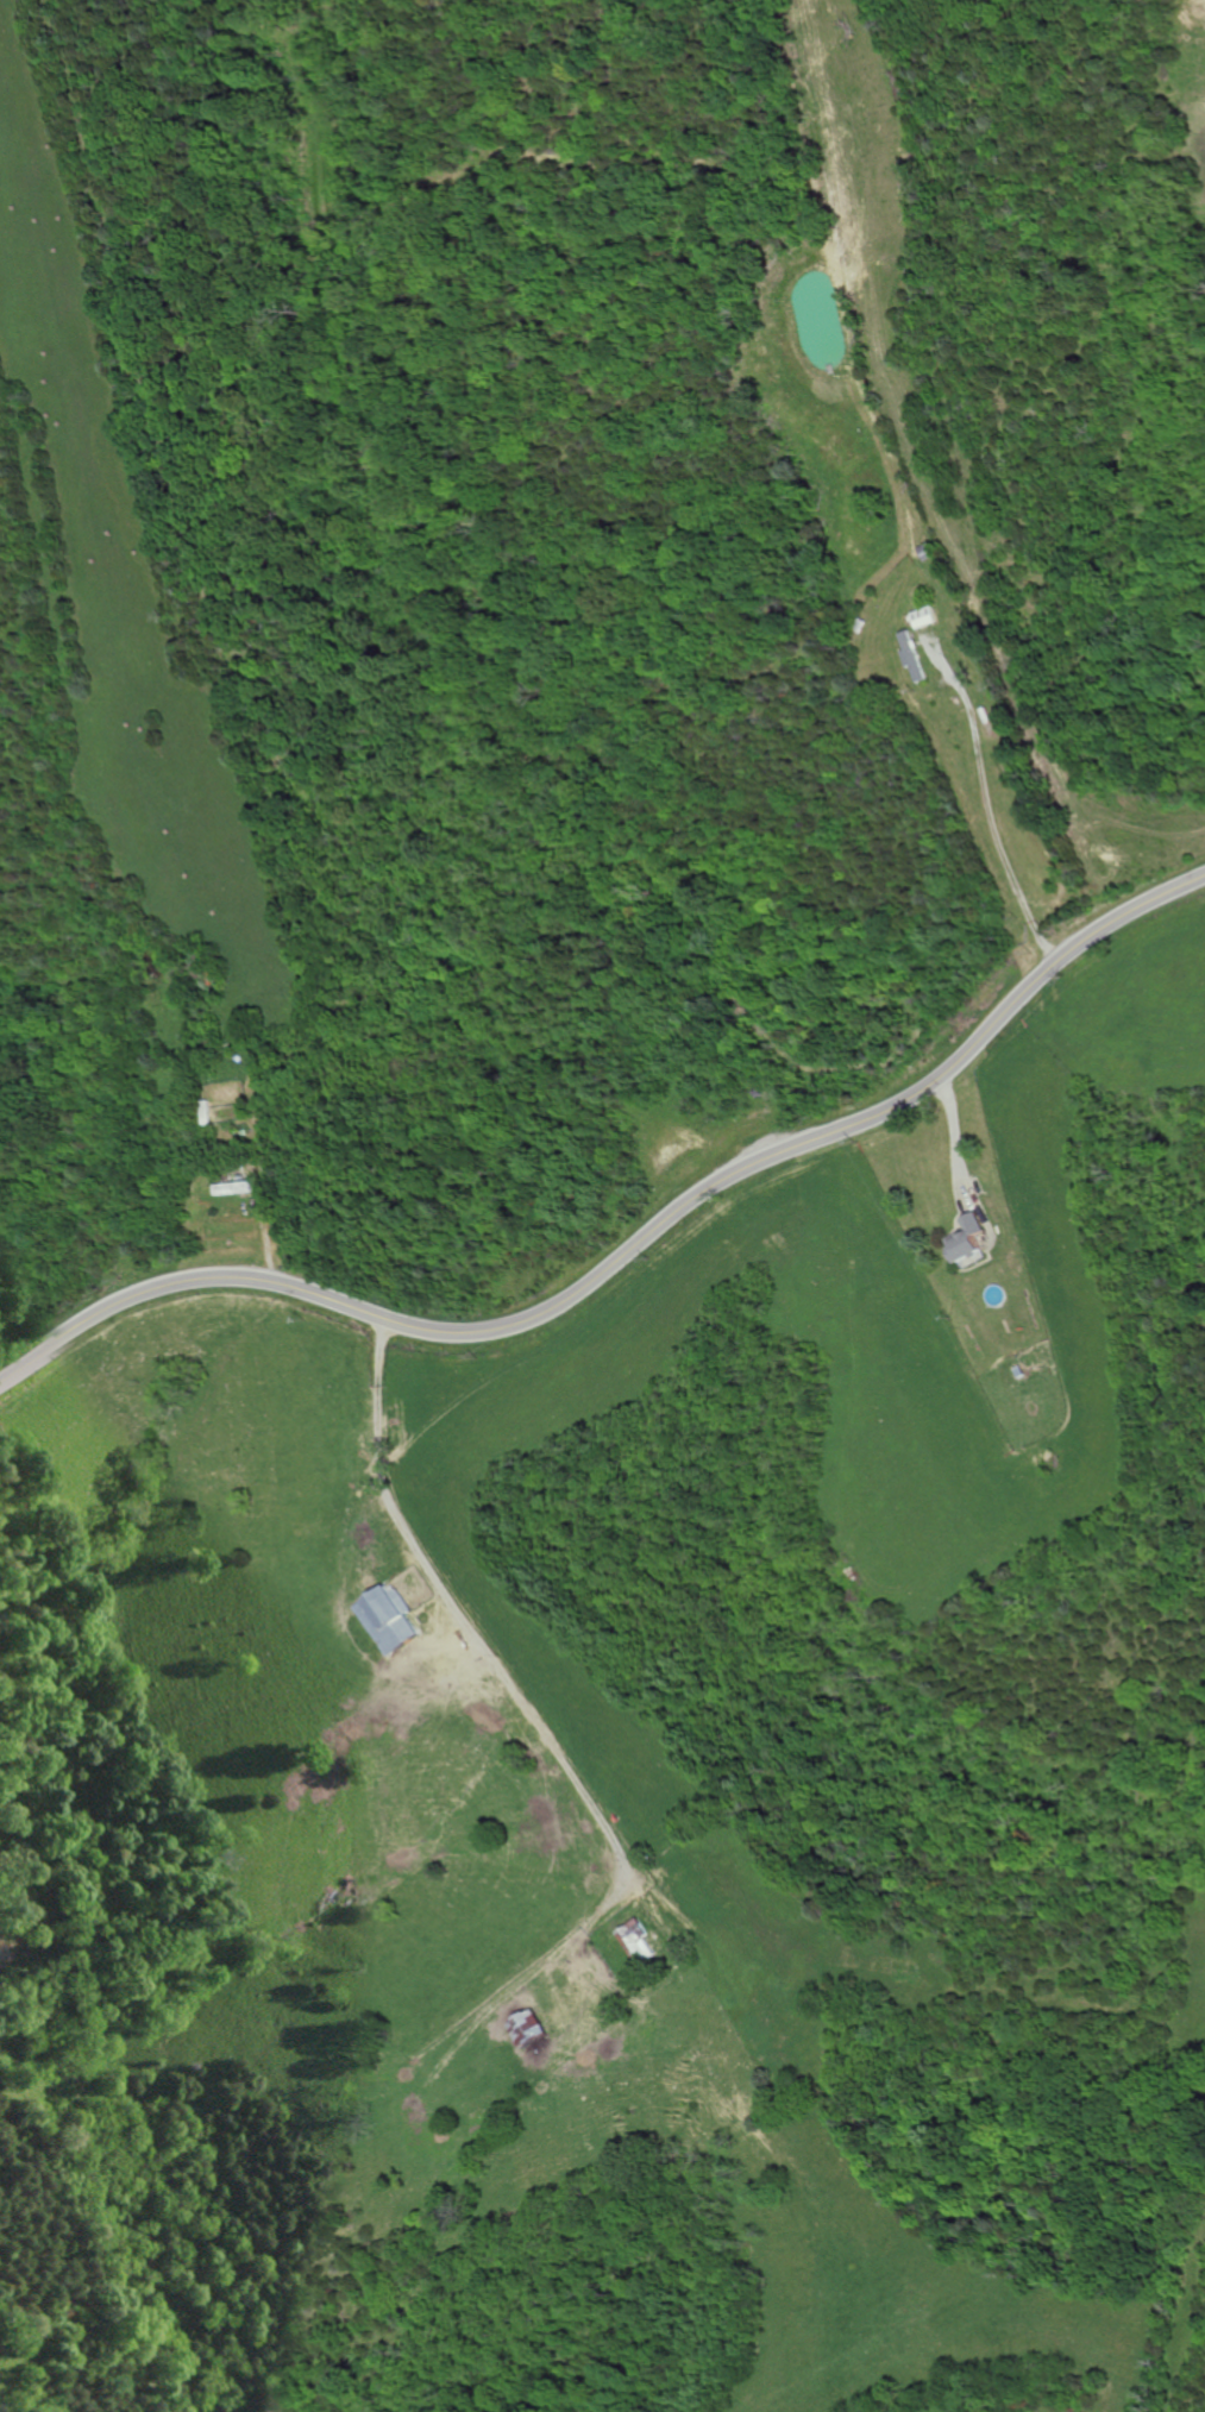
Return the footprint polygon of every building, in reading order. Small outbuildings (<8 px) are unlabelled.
[(968,1231),(946,1239),(954,1263),(980,1253),(974,1237),(989,1231),(981,1211),(964,1218),(968,1231)] [(654,1957),(638,1921),(617,1930),(634,1966),(654,1957)]
